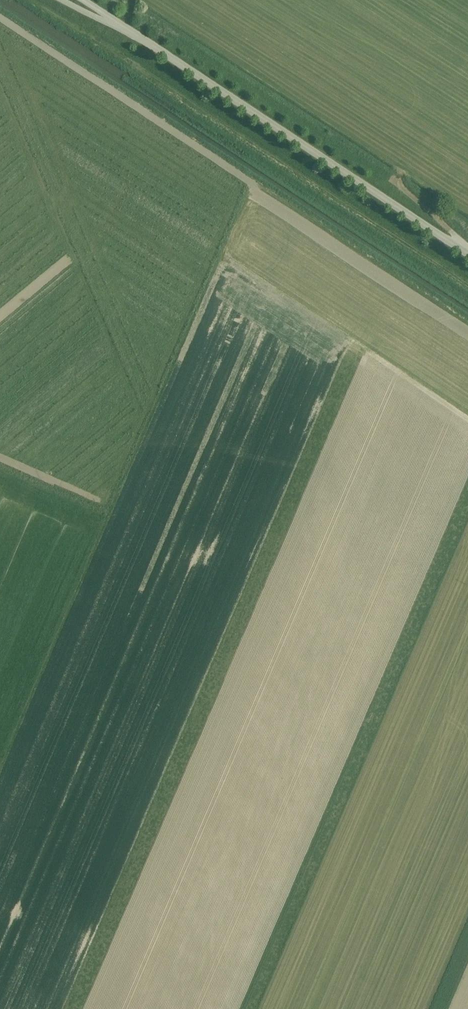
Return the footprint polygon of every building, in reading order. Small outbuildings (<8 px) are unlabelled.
[(268,547),(258,547),(257,564),(268,565),(268,547)]
